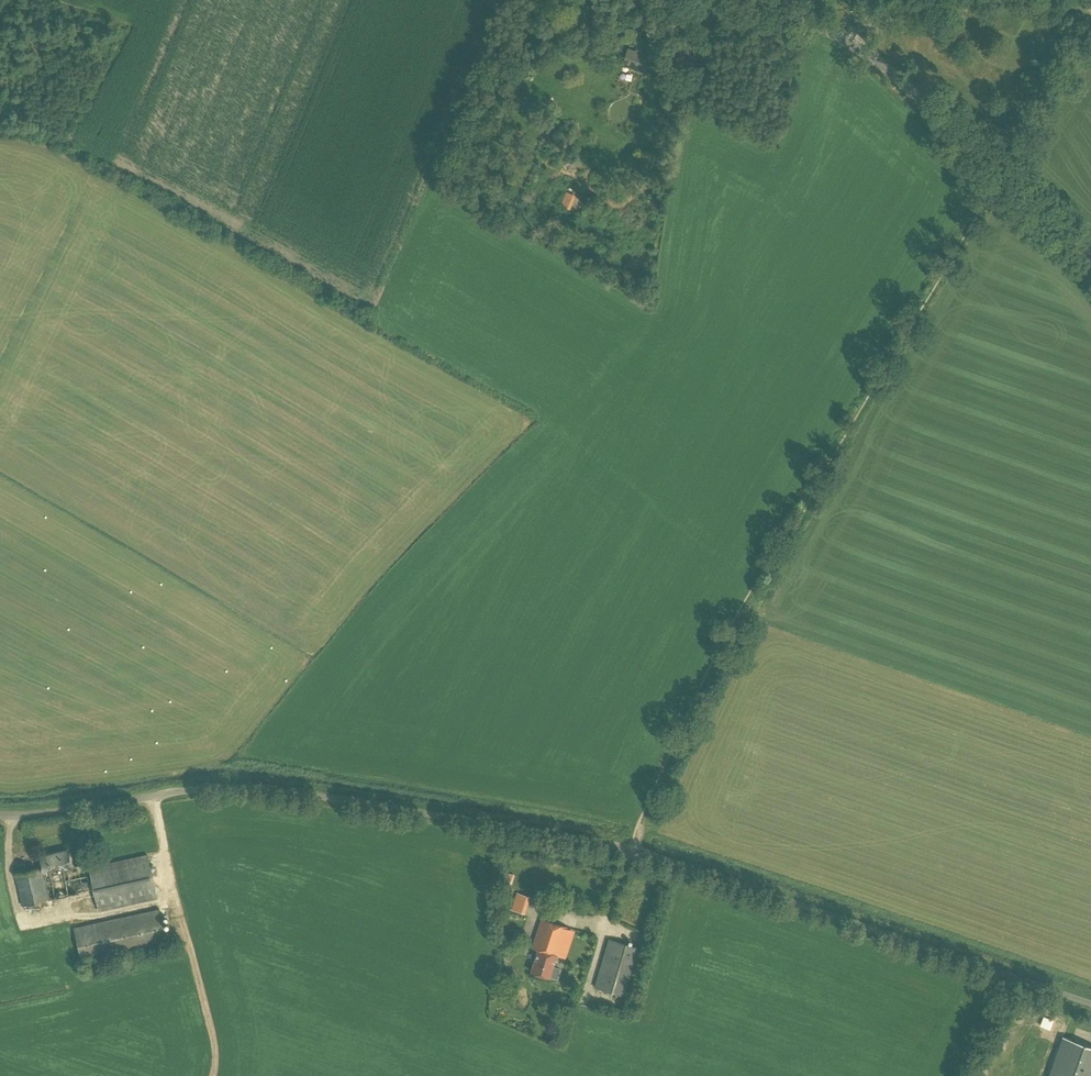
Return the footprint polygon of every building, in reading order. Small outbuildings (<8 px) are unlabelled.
[(658,52),(661,45),(657,44),(649,41),(646,51),(641,49),(640,53),(628,49),(626,55),(625,55),(624,57),(625,57),(622,64),(647,73),(653,58),(656,59),(658,52)] [(578,154),(570,152),(568,152),(565,161),(570,163),(571,159),(572,160),(576,161),(578,154)] [(73,866),(70,849),(40,856),(42,868),(16,874),(23,905),(94,889),(99,911),(157,898),(147,855),(90,868),(91,875),(87,876),(84,864),(73,866)] [(507,873),(505,882),(512,884),(514,876),(507,873)] [(516,908),(529,913),(535,895),(522,890),(516,908)] [(83,964),(167,945),(160,910),(75,928),(83,964)] [(565,958),(571,942),(564,939),(567,927),(542,919),(532,948),(538,949),(532,972),(550,977),(557,955),(565,958)] [(629,997),(643,949),(609,940),(595,987),(629,997)] [(1043,1017),(1040,1025),(1048,1028),(1052,1020),(1043,1017)] [(1063,1037),(1049,1075),(1090,1075),(1090,1047),(1063,1037)]
